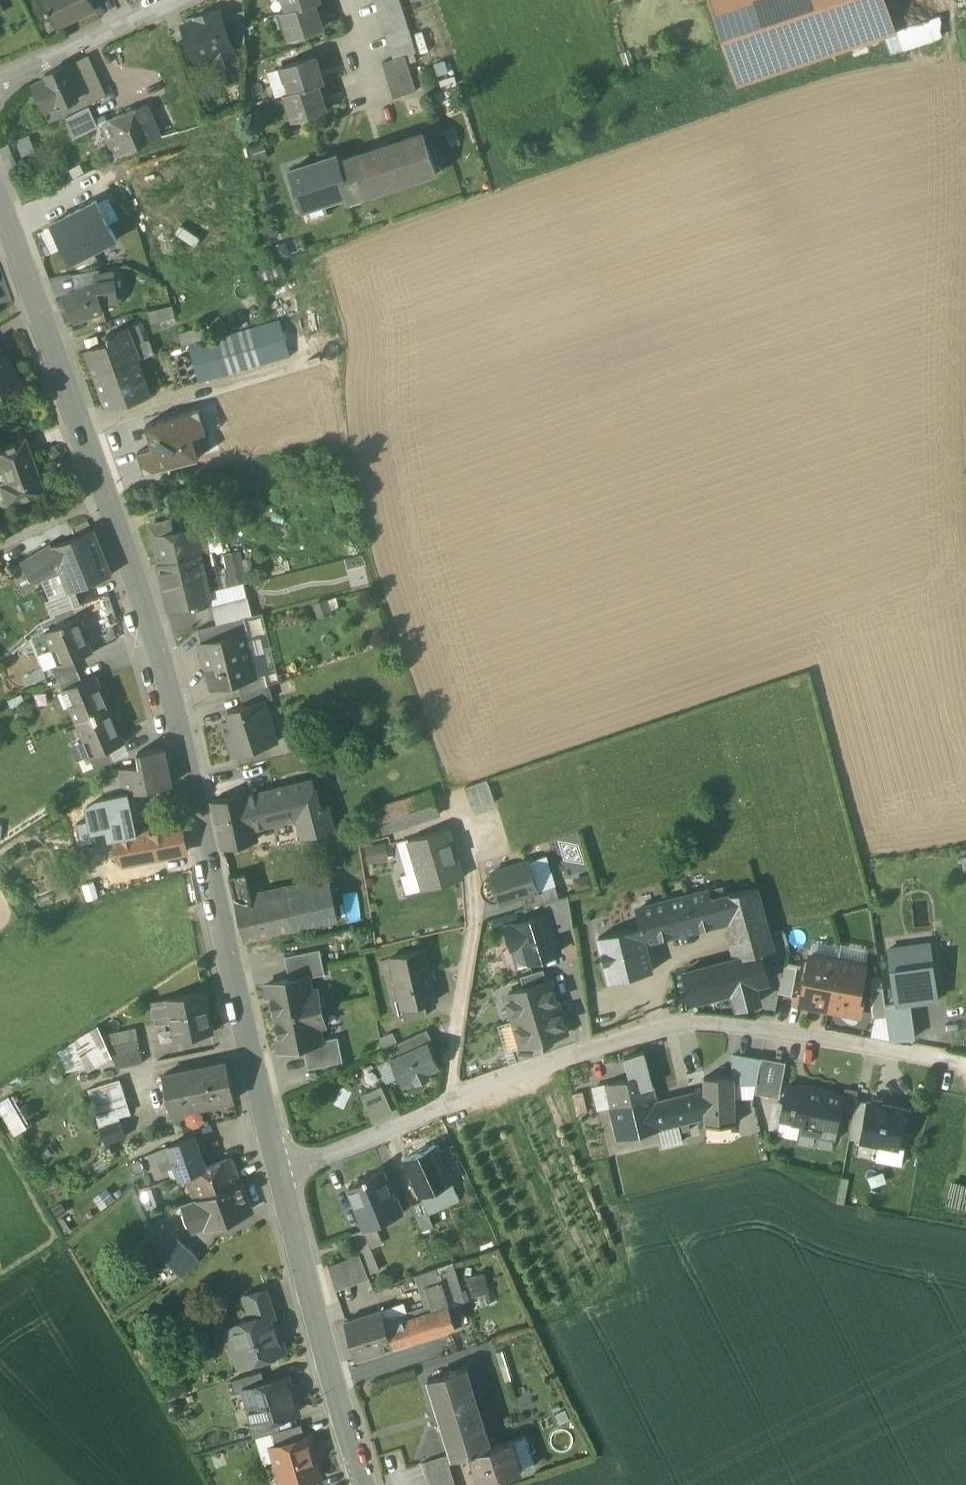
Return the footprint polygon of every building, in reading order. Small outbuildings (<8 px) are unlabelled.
[(56,28),(72,20),(72,19),(95,8),(91,0),(42,0),(48,12),(49,12),(56,28)] [(287,10),(287,11),(314,2),(314,3),(320,1),(319,0),(284,0),(287,10)] [(378,13),(401,6),(399,0),(381,0),(375,2),(378,13)] [(737,85),(897,31),(886,0),(708,0),(737,85)] [(322,28),(314,3),(314,2),(287,11),(287,10),(281,12),(282,14),(283,14),(287,25),(285,26),(290,39),(308,33),(308,32),(322,28)] [(378,13),(382,24),(405,17),(401,6),(378,13)] [(222,18),(234,50),(245,46),(245,9),(222,18)] [(208,59),(214,57),(231,51),(234,50),(222,18),(220,12),(212,15),(197,21),(183,26),(193,52),(192,55),(194,62),(200,65),(207,62),(208,59)] [(196,17),(197,21),(212,15),(211,12),(196,17)] [(382,24),(386,36),(408,29),(405,17),(382,24)] [(386,36),(389,47),(411,40),(408,29),(386,36)] [(389,47),(393,59),(405,55),(415,52),(411,40),(389,47)] [(234,58),(231,51),(214,57),(217,65),(234,58)] [(78,98),(82,107),(107,95),(89,55),(64,67),(75,91),(74,91),(78,98)] [(382,62),(385,74),(408,67),(405,55),(393,59),(382,62)] [(286,80),(290,92),(290,93),(317,84),(318,85),(323,83),(315,57),(300,62),(300,61),(282,67),(282,69),(284,68),(288,80),(286,80)] [(46,79),(60,105),(60,106),(78,98),(74,91),(75,91),(64,67),(45,75),(46,79)] [(385,74),(389,85),(412,78),(408,67),(385,74)] [(416,91),(412,78),(389,85),(392,98),(416,91)] [(44,112),(60,105),(46,79),(32,85),(44,112)] [(325,109),(318,85),(317,84),(290,93),(290,92),(284,94),(285,96),(287,95),(290,107),(289,107),(293,121),(311,115),(311,114),(325,109)] [(44,112),(50,123),(82,107),(78,98),(60,106),(60,105),(44,112)] [(146,104),(124,114),(138,147),(160,137),(146,104)] [(65,119),(74,138),(101,126),(101,124),(107,122),(104,116),(94,122),(88,108),(65,119)] [(116,157),(138,147),(124,114),(107,122),(101,124),(101,126),(116,157)] [(357,154),(338,160),(343,176),(339,177),(345,195),(347,200),(348,200),(349,200),(348,199),(360,195),(360,196),(373,192),(372,191),(386,187),(422,176),(422,175),(434,171),(434,172),(436,172),(428,146),(426,146),(422,133),(400,140),(401,143),(358,156),(357,154)] [(323,202),(345,195),(339,177),(343,176),(338,160),(337,157),(306,166),(306,165),(289,170),(295,191),(297,191),(302,208),(304,208),(303,206),(322,200),(323,202)] [(108,197),(97,202),(108,224),(119,218),(108,197)] [(97,202),(96,200),(73,212),(93,251),(116,239),(108,224),(97,202)] [(73,212),(49,224),(51,226),(62,248),(70,263),(93,251),(73,212)] [(51,226),(40,232),(51,253),(62,248),(51,226)] [(280,262),(258,269),(261,281),(284,274),(280,262)] [(64,277),(71,293),(98,285),(96,276),(95,270),(64,277)] [(99,285),(102,304),(116,301),(112,273),(96,276),(98,285),(99,285)] [(63,296),(73,320),(102,309),(102,304),(99,285),(98,285),(71,293),(63,296)] [(175,317),(172,305),(169,306),(149,311),(151,323),(175,317)] [(211,341),(221,377),(289,356),(279,321),(211,341)] [(138,359),(139,359),(134,346),(127,327),(105,335),(107,342),(85,350),(95,375),(138,359)] [(149,340),(134,346),(139,359),(154,353),(149,340)] [(21,381),(9,363),(6,365),(0,356),(0,394),(21,381)] [(151,394),(138,359),(95,375),(93,376),(107,410),(151,394)] [(146,426),(152,447),(160,445),(167,467),(200,457),(193,437),(207,433),(200,409),(146,426)] [(11,505),(47,493),(28,440),(0,450),(0,451),(12,484),(5,487),(11,505)] [(144,473),(167,467),(160,445),(152,447),(137,452),(144,473)] [(150,526),(159,563),(200,554),(195,533),(175,537),(171,521),(150,526)] [(59,569),(68,592),(112,575),(94,530),(52,547),(51,547),(59,569)] [(20,562),(33,585),(42,579),(59,569),(51,547),(52,547),(50,543),(20,562)] [(200,553),(200,554),(159,563),(169,610),(211,600),(200,553)] [(59,569),(42,579),(50,599),(68,592),(59,569)] [(212,606),(216,624),(244,617),(251,615),(247,597),(212,606)] [(248,635),(244,617),(216,624),(198,628),(202,644),(245,633),(245,636),(248,635)] [(55,648),(62,664),(71,660),(89,653),(76,619),(45,631),(52,649),(55,648)] [(202,644),(213,687),(237,681),(256,676),(251,656),(248,657),(242,636),(245,636),(245,633),(202,644)] [(51,669),(56,681),(76,672),(71,660),(62,664),(51,669)] [(81,683),(76,672),(56,681),(60,691),(67,688),(81,683)] [(237,681),(241,694),(268,685),(265,673),(256,676),(237,681)] [(68,705),(76,724),(108,711),(94,677),(81,683),(67,688),(73,703),(68,705)] [(273,698),(268,685),(241,694),(245,705),(263,699),(264,701),(273,698)] [(222,721),(233,755),(277,741),(264,701),(263,699),(245,705),(227,711),(230,718),(222,721)] [(122,743),(108,711),(76,724),(83,741),(88,739),(95,755),(109,749),(122,743)] [(122,790),(123,794),(127,793),(130,792),(172,782),(165,748),(137,752),(139,766),(119,769),(121,778),(113,780),(113,793),(122,790)] [(87,758),(92,768),(113,759),(109,749),(95,755),(87,758)] [(298,820),(302,836),(334,829),(328,804),(318,806),(312,779),(248,794),(256,830),(298,820)] [(487,779),(476,783),(484,805),(495,801),(487,779)] [(473,809),(484,805),(476,783),(465,787),(473,809)] [(375,809),(383,832),(441,813),(433,790),(375,809)] [(90,831),(92,830),(93,830),(106,827),(108,840),(125,837),(135,835),(127,793),(123,794),(97,800),(85,807),(88,821),(90,831)] [(211,801),(222,848),(258,840),(256,830),(248,794),(247,793),(211,801)] [(66,812),(70,835),(90,831),(92,830),(93,830),(89,807),(66,812)] [(90,831),(88,821),(74,824),(79,846),(94,842),(92,830),(90,831)] [(125,837),(131,862),(144,859),(183,851),(188,850),(182,825),(135,835),(125,837)] [(411,839),(424,888),(462,878),(449,829),(411,839)] [(424,888),(411,839),(396,843),(405,875),(401,876),(406,893),(424,888)] [(385,842),(364,846),(367,865),(388,861),(385,842)] [(546,856),(529,861),(539,891),(556,886),(546,856)] [(491,873),(500,903),(521,897),(539,891),(529,861),(491,873)] [(229,877),(235,905),(252,901),(246,873),(229,877)] [(591,873),(573,878),(577,892),(595,887),(591,873)] [(77,884),(86,906),(110,897),(102,875),(77,884)] [(332,883),(252,901),(235,905),(239,924),(243,941),(244,941),(340,919),(332,883)] [(524,908),(543,903),(559,898),(556,886),(539,891),(521,897),(524,908)] [(686,895),(695,929),(729,920),(722,896),(725,895),(722,886),(686,895)] [(730,926),(739,958),(760,952),(773,949),(756,886),(725,895),(722,896),(729,920),(730,926)] [(568,895),(559,898),(543,903),(547,914),(548,914),(554,933),(573,927),(568,895)] [(695,929),(686,895),(635,909),(640,926),(597,937),(609,982),(651,971),(644,943),(695,929)] [(522,945),(527,962),(559,952),(554,933),(548,914),(547,914),(506,927),(512,947),(522,945)] [(739,958),(730,926),(723,928),(732,960),(739,958)] [(813,941),(810,956),(837,961),(840,946),(813,941)] [(840,946),(837,961),(865,967),(868,949),(840,943),(840,946)] [(936,999),(929,943),(889,948),(896,1004),(909,1002),(936,999)] [(522,945),(512,947),(503,950),(508,967),(527,962),(522,945)] [(285,957),(289,980),(308,976),(308,977),(325,974),(320,949),(285,957)] [(391,960),(403,1009),(425,1003),(438,1000),(426,951),(391,960)] [(732,960),(726,962),(727,966),(761,957),(760,952),(739,958),(732,960)] [(816,1004),(829,1007),(837,961),(810,956),(805,983),(801,982),(797,1005),(816,1008),(816,1004)] [(755,985),(768,981),(761,957),(727,966),(726,962),(684,973),(691,1002),(732,991),(736,1008),(759,1002),(755,985)] [(865,967),(837,961),(829,1007),(841,1009),(841,1013),(859,1016),(863,993),(860,993),(865,967)] [(796,967),(783,965),(778,993),(791,996),(796,967)] [(520,977),(524,988),(547,981),(543,970),(520,977)] [(270,998),(274,1018),(321,1008),(317,990),(311,992),(308,977),(308,976),(289,980),(266,985),(268,999),(270,998)] [(509,1007),(513,1021),(559,1007),(551,980),(547,981),(524,988),(509,993),(513,1006),(509,1007)] [(871,990),(874,1017),(886,1016),(885,1006),(883,988),(871,990)] [(202,992),(168,999),(172,1021),(176,1039),(211,1032),(202,992)] [(156,1024),(172,1021),(168,999),(151,1003),(156,1024)] [(909,1002),(896,1004),(885,1006),(886,1016),(890,1041),(913,1038),(909,1002)] [(403,1009),(406,1022),(428,1016),(425,1003),(403,1009)] [(513,1021),(517,1034),(521,1033),(525,1046),(540,1042),(567,1034),(559,1007),(513,1021)] [(324,1026),(321,1008),(274,1018),(278,1037),(276,1037),(279,1051),(303,1046),(321,1042),(321,1041),(318,1027),(324,1026)] [(886,1016),(874,1017),(871,1038),(890,1041),(886,1016)] [(517,1034),(513,1021),(497,1025),(508,1064),(516,1062),(513,1050),(521,1047),(517,1034)] [(75,1041),(87,1071),(111,1055),(108,1048),(102,1035),(98,1026),(75,1041)] [(136,1028),(102,1035),(108,1048),(139,1041),(136,1028)] [(394,1045),(399,1056),(428,1043),(429,1044),(432,1042),(427,1030),(394,1045)] [(303,1046),(308,1069),(343,1062),(338,1037),(321,1041),(321,1042),(303,1046)] [(111,1055),(117,1069),(144,1063),(139,1041),(108,1048),(111,1055)] [(513,1050),(516,1062),(544,1054),(540,1042),(525,1046),(521,1048),(521,1047),(513,1050)] [(399,1078),(402,1086),(414,1080),(416,1085),(430,1078),(427,1074),(440,1068),(429,1044),(428,1043),(399,1056),(390,1060),(399,1078)] [(605,1085),(611,1108),(655,1098),(642,1053),(622,1058),(630,1079),(605,1085)] [(733,1077),(733,1085),(756,1084),(760,1061),(732,1056),(732,1077),(733,1077)] [(762,1058),(760,1061),(756,1084),(755,1093),(778,1097),(784,1062),(762,1058)] [(399,1078),(390,1060),(379,1066),(387,1084),(399,1078)] [(165,1078),(173,1113),(235,1098),(227,1064),(165,1078)] [(704,1090),(693,1093),(699,1118),(705,1117),(705,1125),(734,1125),(733,1099),(733,1085),(733,1077),(732,1077),(704,1078),(704,1090)] [(121,1082),(100,1090),(112,1120),(121,1116),(133,1112),(121,1082)] [(756,1084),(733,1085),(733,1099),(753,1099),(755,1093),(756,1084)] [(611,1108),(605,1085),(592,1088),(598,1111),(611,1108)] [(798,1133),(836,1140),(841,1111),(843,1097),(786,1086),(782,1105),(783,1105),(780,1119),(800,1123),(798,1133)] [(361,1095),(372,1121),(392,1113),(381,1087),(361,1095)] [(845,1088),(843,1097),(841,1111),(852,1113),(856,1091),(845,1088)] [(124,1122),(121,1116),(112,1120),(100,1090),(89,1095),(103,1130),(124,1122)] [(571,1095),(576,1114),(587,1112),(583,1092),(571,1095)] [(678,1123),(699,1118),(693,1093),(657,1103),(655,1098),(611,1108),(617,1139),(658,1128),(678,1123)] [(0,1101),(0,1111),(11,1136),(28,1127),(13,1095),(0,1101)] [(849,1138),(860,1140),(867,1101),(856,1099),(853,1115),(849,1138)] [(860,1140),(878,1144),(899,1147),(906,1108),(867,1101),(860,1140)] [(800,1123),(780,1119),(777,1136),(797,1139),(798,1133),(800,1123)] [(129,1136),(124,1122),(103,1130),(101,1131),(106,1145),(129,1136)] [(678,1123),(658,1128),(662,1146),(682,1142),(678,1123)] [(196,1137),(169,1147),(172,1158),(180,1179),(187,1176),(187,1175),(198,1171),(206,1168),(206,1167),(196,1137)] [(905,1148),(899,1147),(878,1144),(875,1159),(902,1164),(905,1148)] [(169,1159),(172,1158),(169,1147),(147,1155),(151,1165),(169,1159)] [(405,1160),(422,1197),(451,1184),(434,1147),(405,1160)] [(232,1158),(206,1167),(206,1168),(198,1171),(199,1175),(188,1179),(196,1200),(241,1183),(232,1158)] [(350,1186),(366,1228),(375,1224),(402,1214),(396,1197),(393,1198),(382,1169),(364,1176),(365,1180),(350,1186)] [(965,1210),(965,1182),(951,1180),(946,1206),(965,1210)] [(241,1183),(196,1200),(203,1219),(206,1227),(250,1209),(241,1183)] [(460,1202),(451,1184),(422,1197),(425,1202),(423,1202),(429,1216),(460,1202)] [(193,1223),(203,1219),(196,1200),(185,1203),(193,1223)] [(411,1207),(420,1232),(433,1227),(429,1216),(423,1202),(411,1207)] [(383,1245),(375,1224),(366,1228),(363,1229),(371,1250),(383,1245)] [(144,1244),(181,1278),(198,1258),(162,1225),(144,1244)] [(351,1233),(359,1254),(371,1250),(363,1229),(362,1229),(351,1233)] [(379,1271),(371,1250),(359,1254),(367,1275),(379,1271)] [(367,1275),(359,1254),(327,1267),(335,1289),(368,1276),(367,1275)] [(436,1268),(440,1283),(449,1309),(465,1304),(452,1262),(436,1268)] [(414,1276),(418,1290),(424,1288),(440,1283),(436,1268),(414,1276)] [(484,1272),(466,1278),(472,1297),(490,1292),(484,1272)] [(455,1328),(449,1309),(440,1283),(424,1288),(429,1305),(423,1307),(407,1312),(404,1313),(406,1318),(385,1325),(392,1347),(455,1328)] [(418,1290),(423,1307),(429,1305),(424,1288),(418,1290)] [(244,1296),(251,1318),(271,1312),(272,1313),(274,1312),(266,1289),(244,1296)] [(404,1302),(380,1309),(385,1325),(406,1318),(404,1313),(407,1312),(404,1302)] [(344,1321),(355,1359),(392,1347),(385,1325),(380,1309),(344,1321)] [(243,1350),(247,1363),(284,1351),(272,1313),(271,1312),(251,1318),(234,1324),(235,1325),(229,1332),(234,1348),(243,1350)] [(240,1366),(247,1363),(243,1350),(234,1348),(240,1366)] [(453,1458),(472,1452),(491,1446),(466,1366),(444,1373),(444,1374),(428,1379),(453,1458)] [(231,1380),(234,1394),(245,1391),(244,1389),(264,1383),(261,1371),(231,1380)] [(297,1412),(293,1397),(289,1384),(287,1377),(264,1383),(244,1389),(245,1391),(254,1423),(255,1425),(276,1418),(297,1412)] [(293,1383),(289,1384),(293,1397),(297,1395),(293,1383)] [(252,1438),(272,1432),(279,1430),(276,1418),(255,1425),(254,1423),(249,1425),(252,1438)] [(301,1424),(279,1430),(272,1432),(276,1446),(305,1437),(301,1424)] [(303,1482),(319,1478),(307,1437),(305,1437),(276,1446),(272,1447),(280,1474),(283,1473),(286,1484),(302,1484),(303,1482)] [(510,1440),(491,1446),(472,1452),(481,1483),(504,1475),(519,1470),(510,1440)] [(429,1484),(454,1484),(445,1456),(422,1463),(429,1484)] [(482,1484),(507,1484),(504,1475),(481,1483),(482,1484)]
